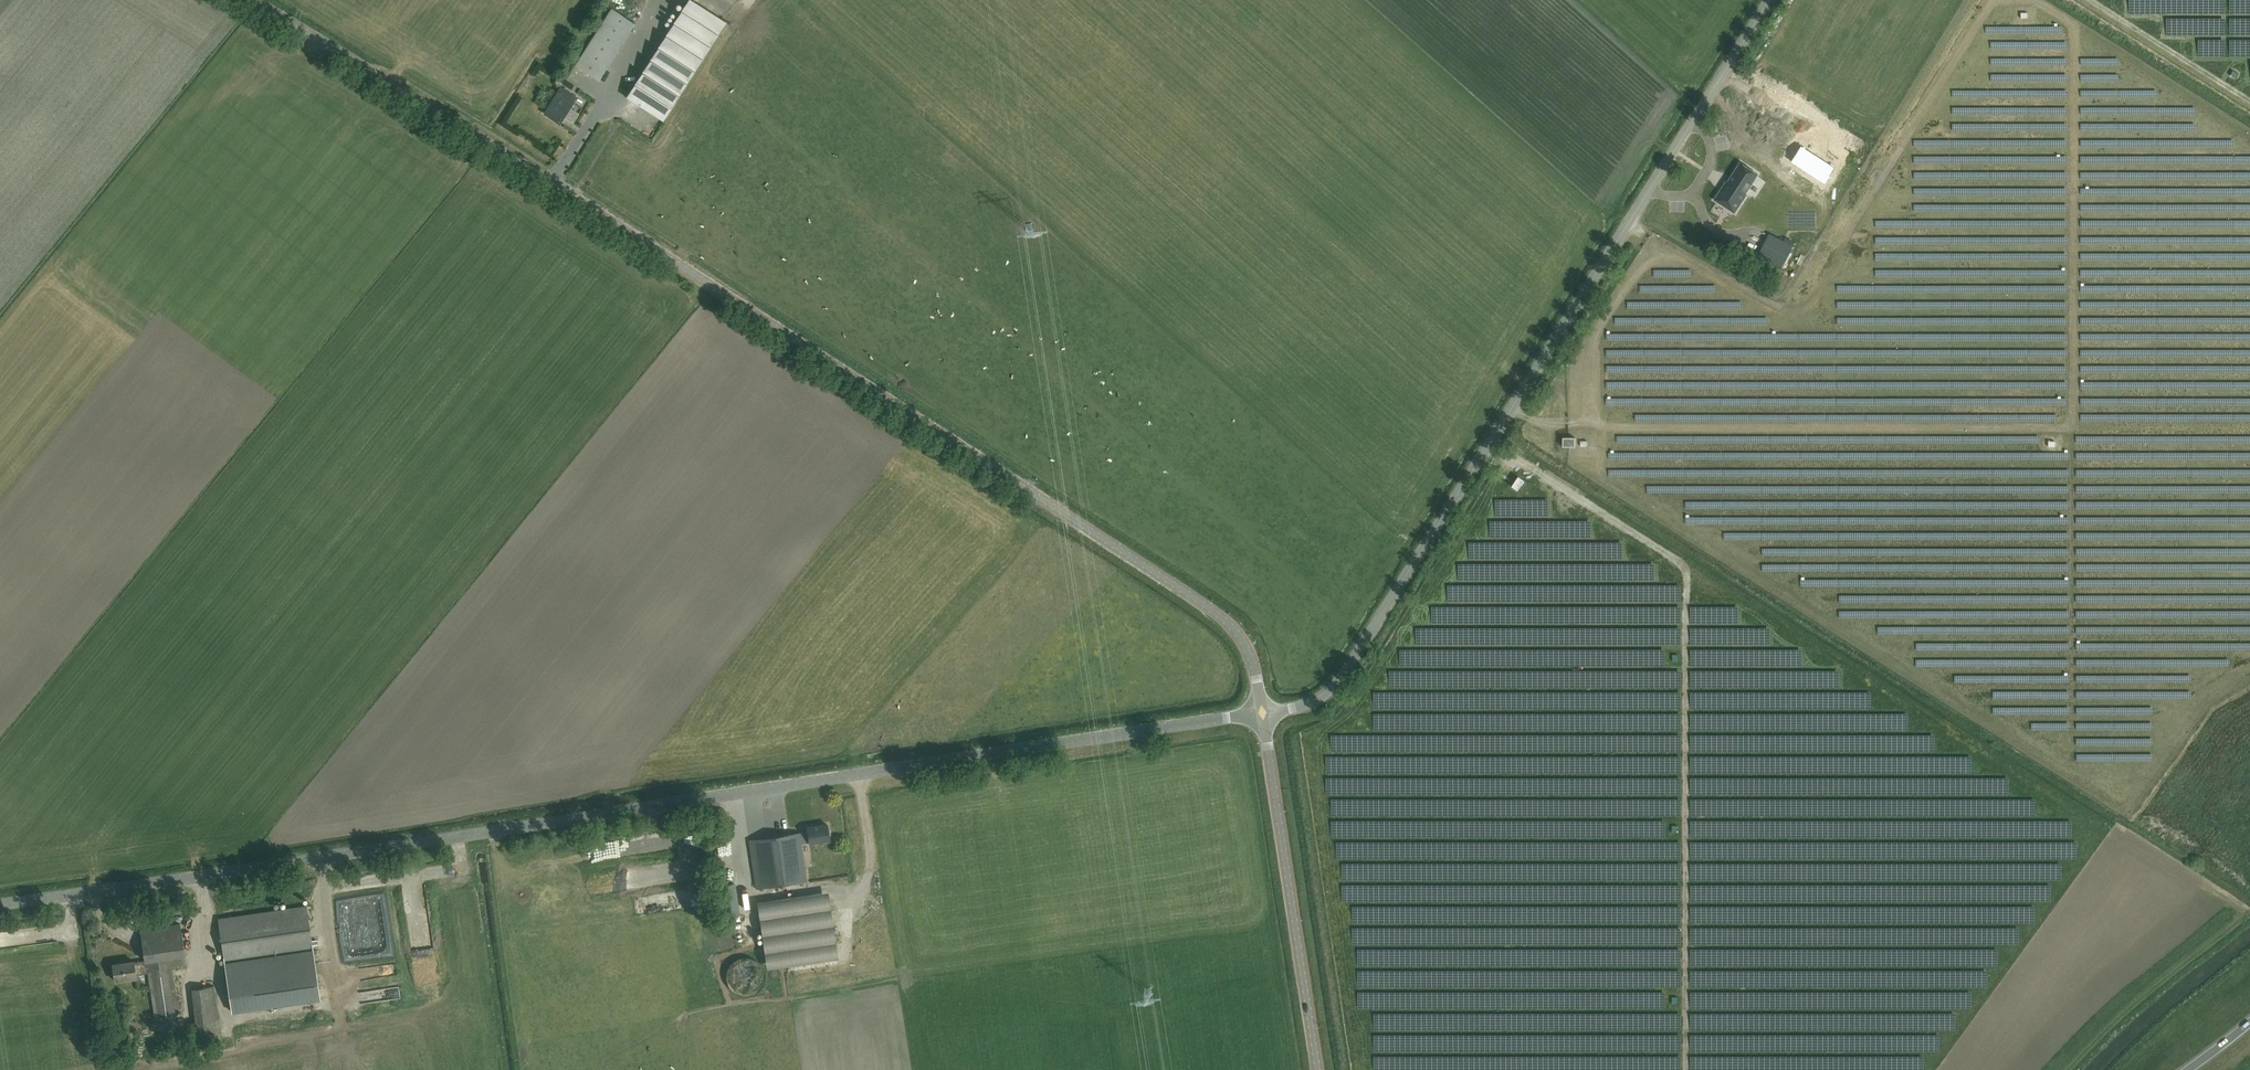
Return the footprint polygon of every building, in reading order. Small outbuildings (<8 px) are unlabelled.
[(692,0),(688,0),(626,97),(663,120),(726,21),(692,0)] [(634,22),(612,8),(576,65),(598,79),(634,22)] [(576,96),(562,87),(545,113),(559,122),(563,116),(573,122),(582,107),(573,101),(576,96)] [(1726,181),(1715,199),(1734,211),(1746,193),(1745,193),(1757,173),(1740,163),(1728,182),(1726,181)] [(1511,480),(1511,490),(1523,490),(1523,481),(1511,480)] [(829,840),(827,825),(806,828),(807,832),(799,833),(749,840),(756,889),(806,881),(801,843),(809,842),(809,843),(829,840)] [(725,843),(727,850),(734,849),(733,842),(725,843)] [(680,863),(657,864),(658,872),(680,871),(680,863)] [(739,915),(734,883),(718,886),(723,917),(739,915)] [(759,907),(767,962),(836,951),(828,897),(759,907)] [(225,964),(232,1013),(320,1000),(306,905),(218,919),(225,964)] [(184,955),(180,924),(141,930),(145,961),(134,962),(134,961),(113,964),(115,981),(136,978),(136,975),(148,973),(155,1017),(178,1014),(170,958),(184,955)] [(215,987),(192,991),(197,1022),(187,1024),(189,1038),(220,1034),(215,987)] [(306,1025),(320,1022),(319,1016),(305,1020),(306,1025)] [(306,1029),(307,1036),(323,1034),(322,1027),(306,1029)]
